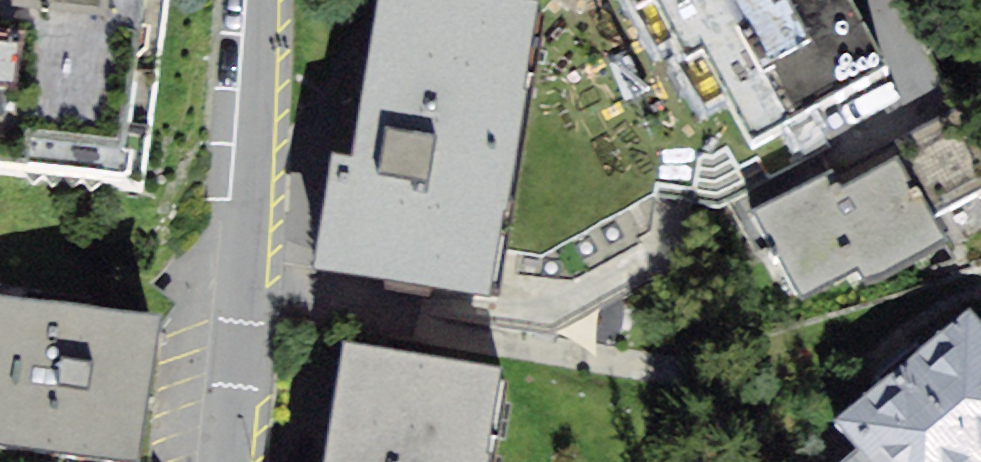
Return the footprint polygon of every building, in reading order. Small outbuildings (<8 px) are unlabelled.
[(140,199),(167,0),(0,0),(0,177),(140,199)] [(536,23),(387,0),(377,0),(334,276),(493,300),(536,23)] [(653,54),(667,47),(681,69),(696,63),(745,160),(881,89),(838,0),(817,0),(816,0),(621,0),(653,54)] [(826,183),(752,223),(798,309),(855,278),(863,292),(944,255),(896,166),(837,200),(826,183)] [(545,261),(509,255),(497,325),(552,335),(683,262),(687,204),(660,199),(545,261)] [(95,461),(130,461),(149,325),(0,305),(0,449),(95,461)] [(854,452),(842,461),(980,461),(980,334),(965,314),(830,424),(854,452)] [(499,388),(339,364),(324,461),(487,461),(499,388)]
